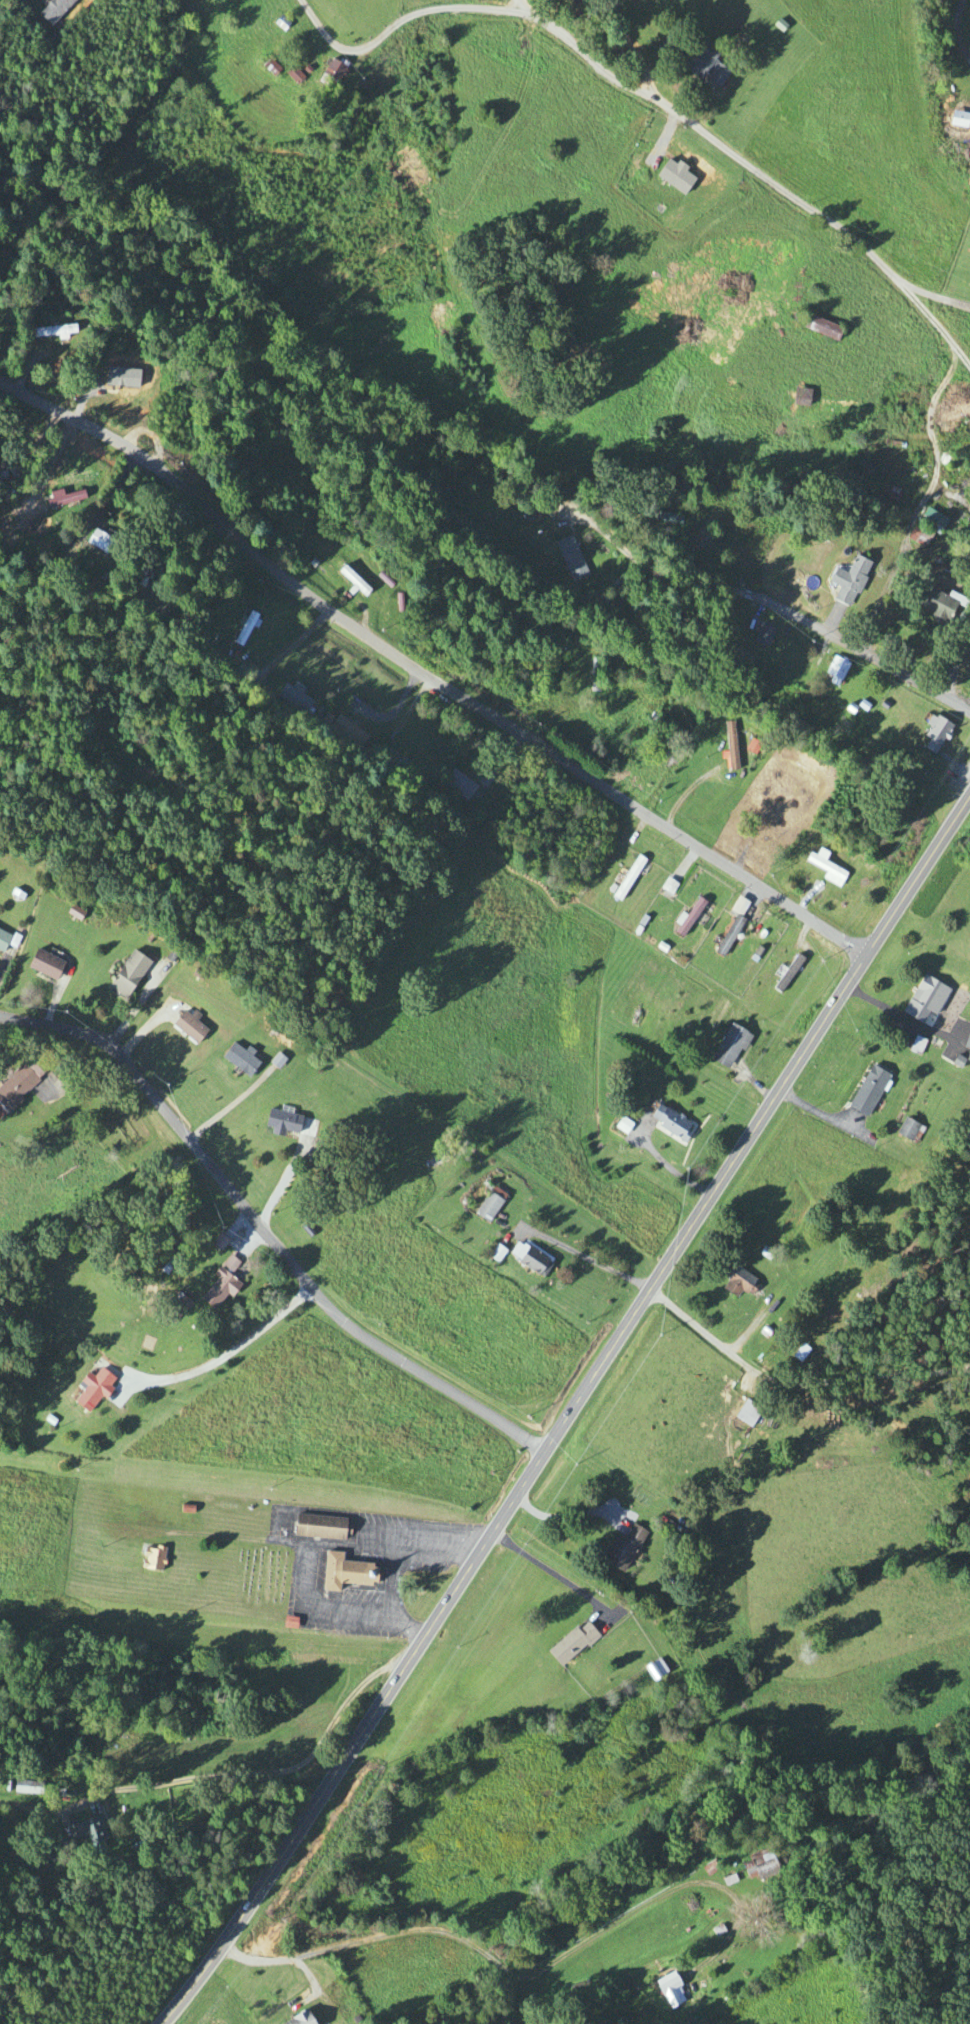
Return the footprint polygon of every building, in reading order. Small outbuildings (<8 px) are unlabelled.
[(35,14),(48,27),(75,0),(49,0),(35,14)] [(692,47),(680,66),(718,89),(728,72),(712,61),(717,54),(702,45),(698,51),(692,47)] [(321,78),(338,84),(346,64),(328,58),(321,78)] [(278,70),(268,60),(260,67),(271,77),(278,70)] [(295,84),(301,77),(290,69),(285,75),(295,84)] [(835,343),(841,329),(807,313),(801,327),(835,343)] [(74,337),(74,326),(30,328),(31,339),(74,337)] [(795,403),(807,405),(808,391),(796,390),(795,403)] [(20,473),(16,462),(7,466),(11,477),(20,473)] [(47,509),(79,501),(77,493),(45,501),(47,509)] [(945,521),(925,508),(906,536),(926,550),(945,521)] [(123,540),(105,529),(101,534),(93,529),(84,543),(111,560),(123,540)] [(553,543),(571,583),(587,575),(570,536),(553,543)] [(869,563),(852,556),(845,574),(833,569),(827,583),(838,587),(832,601),(850,608),(869,563)] [(368,592),(342,566),(336,572),(362,597),(368,592)] [(912,607),(947,624),(956,606),(962,609),(966,601),(948,592),(945,597),(923,586),(912,607)] [(256,616),(247,611),(230,643),(240,648),(256,616)] [(750,642),(766,649),(774,631),(758,624),(750,642)] [(571,632),(562,625),(557,632),(566,639),(571,632)] [(837,688),(848,665),(832,657),(821,680),(837,688)] [(311,701),(301,696),(303,691),(284,681),(275,699),(305,714),(311,701)] [(928,740),(922,749),(933,756),(951,728),(931,715),(918,734),(928,740)] [(367,736),(335,717),(325,734),(357,753),(367,736)] [(734,773),(734,723),(725,723),(725,773),(734,773)] [(441,784),(466,802),(476,788),(452,770),(441,784)] [(822,862),(827,853),(818,849),(814,856),(808,853),(804,862),(824,872),(820,879),(839,888),(846,874),(822,862)] [(611,896),(618,901),(645,861),(638,856),(611,896)] [(673,933),(681,939),(706,903),(698,898),(673,933)] [(714,953),(724,959),(745,921),(735,915),(714,953)] [(0,931),(0,953),(1,954),(10,936),(0,931)] [(53,981),(62,963),(33,949),(24,968),(53,981)] [(123,1001),(148,963),(129,951),(105,989),(123,1001)] [(772,989),(779,994),(804,960),(796,955),(772,989)] [(931,1015),(941,997),(938,995),(943,987),(922,975),(907,1001),(931,1015)] [(197,1017),(187,1008),(171,1027),(193,1046),(205,1032),(193,1022),(197,1017)] [(728,1072),(748,1034),(728,1024),(709,1061),(728,1072)] [(962,1048),(968,1050),(964,1061),(957,1058),(954,1065),(968,1070),(969,1064),(969,1027),(962,1048)] [(258,1063),(229,1044),(219,1060),(248,1078),(258,1063)] [(30,1056),(0,1085),(0,1118),(47,1072),(30,1056)] [(889,1076),(869,1066),(846,1108),(866,1118),(889,1076)] [(694,1128),(657,1105),(647,1121),(683,1144),(694,1128)] [(264,1131),(299,1133),(300,1115),(265,1114),(264,1131)] [(895,1134),(911,1144),(921,1128),(905,1118),(895,1134)] [(421,1162),(423,1170),(449,1164),(447,1156),(421,1162)] [(487,1224),(506,1197),(492,1187),(473,1215),(487,1224)] [(220,1252),(223,1246),(221,1245),(223,1241),(218,1237),(212,1247),(220,1252)] [(507,1257),(541,1280),(551,1265),(517,1241),(507,1257)] [(229,1274),(238,1265),(230,1257),(222,1266),(229,1274)] [(718,1288),(743,1305),(758,1283),(733,1266),(718,1288)] [(212,1276),(216,1280),(199,1299),(213,1313),(238,1286),(219,1268),(212,1276)] [(112,1377),(98,1370),(94,1378),(85,1373),(79,1384),(84,1386),(73,1405),(92,1415),(112,1377)] [(761,1409),(744,1400),(734,1418),(751,1427),(761,1409)] [(292,1537),(345,1541),(347,1518),(294,1514),(292,1537)] [(600,1561),(621,1573),(646,1532),(631,1523),(621,1539),(616,1535),(600,1561)] [(165,1549),(143,1545),(138,1568),(160,1572),(165,1549)] [(321,1591),(338,1592),(339,1583),(374,1586),(376,1564),(341,1561),(342,1552),(324,1551),(321,1591)] [(597,1635),(583,1619),(545,1652),(559,1668),(597,1635)] [(643,1667),(651,1681),(665,1672),(657,1658),(643,1667)] [(40,1782),(12,1781),(11,1793),(39,1794),(40,1782)] [(70,1823),(74,1839),(86,1837),(90,1855),(103,1852),(100,1839),(105,1838),(99,1816),(70,1823)] [(746,1859),(759,1882),(778,1871),(765,1848),(746,1859)] [(653,1981),(669,2009),(687,1999),(671,1972),(653,1981)] [(278,2023),(312,2023),(306,2010),(278,2023)]
